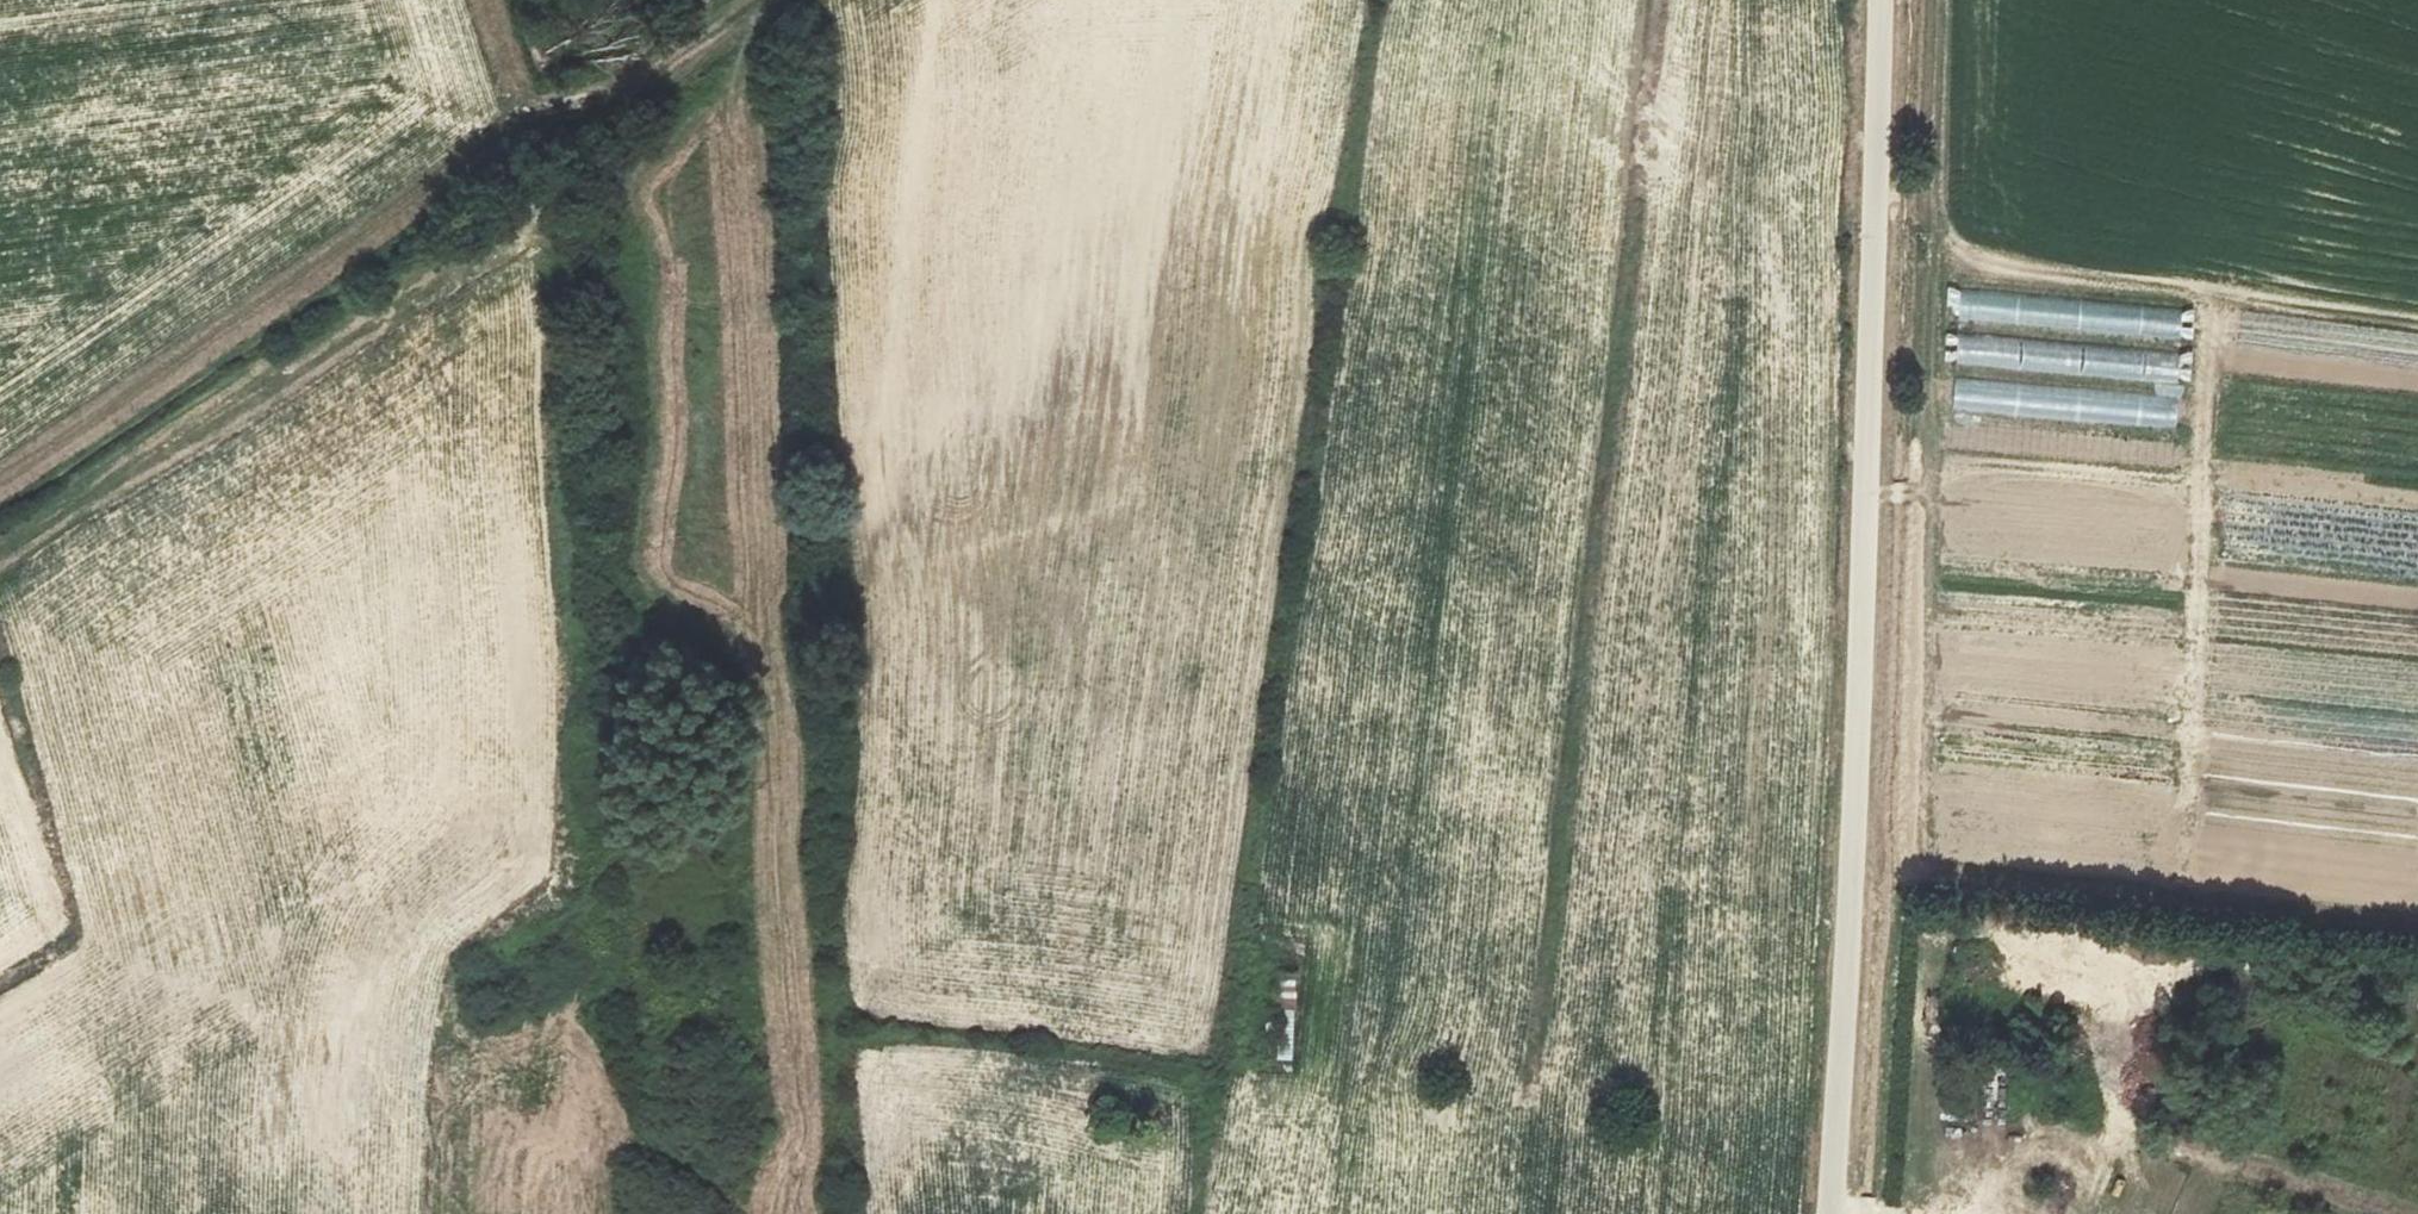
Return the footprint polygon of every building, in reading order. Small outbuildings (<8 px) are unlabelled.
[(1960,293),(1958,320),(2180,338),(2182,312),(1960,293)] [(1956,364),(2176,381),(2178,354),(1958,337),(1956,364)] [(1956,381),(1954,410),(2176,428),(2178,399),(1956,381)] [(1281,980),(1280,1005),(1296,1006),(1297,981),(1281,980)] [(1280,1012),(1279,1059),(1293,1059),(1294,1012),(1280,1012)]
